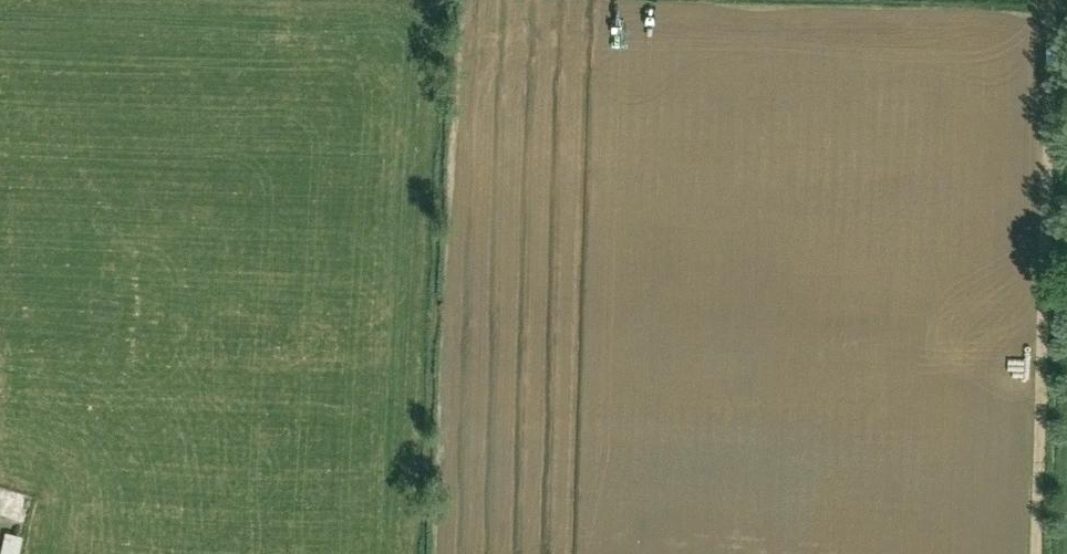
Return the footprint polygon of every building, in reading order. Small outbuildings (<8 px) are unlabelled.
[(13,482),(0,478),(0,503),(6,505),(13,482)] [(4,531),(0,552),(0,553),(19,553),(23,536),(4,531)]
